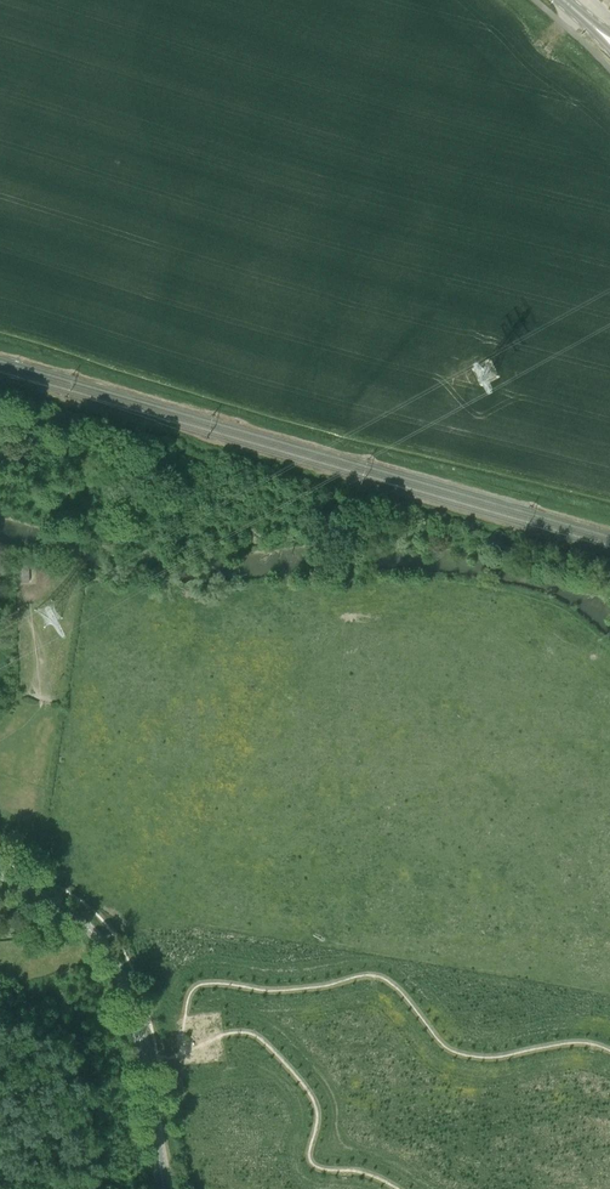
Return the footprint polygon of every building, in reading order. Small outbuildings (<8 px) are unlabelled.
[(18,582),(29,581),(29,565),(18,566),(18,582)]
